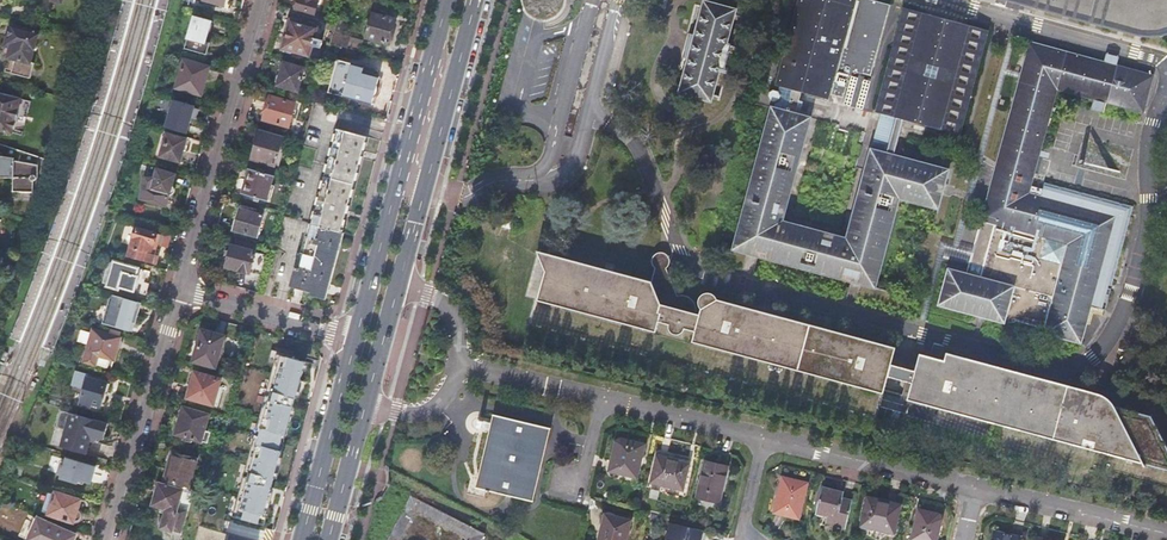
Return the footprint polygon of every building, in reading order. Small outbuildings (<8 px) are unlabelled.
[(292,4),(294,6),(294,8),(314,13),(318,0),(293,0),(292,4)] [(559,12),(561,9),(563,5),(565,1),(565,0),(559,0),(558,3),(556,6),(553,9),(549,11),(546,12),(542,12),(538,11),(535,9),(532,6),(530,3),(529,0),(523,0),(523,2),(524,6),(526,9),(529,12),(532,15),(536,16),(540,18),(544,18),(548,17),(552,16),(555,14),(559,12)] [(530,3),(532,6),(535,9),(538,11),(542,12),(546,12),(549,11),(553,9),(556,6),(558,3),(559,0),(529,0),(530,3)] [(695,34),(689,56),(679,91),(712,99),(721,65),(724,66),(730,43),(727,42),(737,7),(710,0),(704,0),(695,34)] [(779,86),(801,92),(801,90),(826,98),(830,86),(850,10),(853,0),(800,0),(777,84),(779,84),(779,86)] [(830,86),(833,87),(831,93),(844,97),(850,75),(857,73),(870,77),(890,6),(868,0),(856,0),(853,11),(850,10),(830,86)] [(1039,15),(1165,49),(1166,41),(1166,0),(1043,0),(1039,15)] [(956,134),(958,135),(987,29),(984,28),(905,7),(877,113),(881,114),(896,118),(903,120),(956,134)] [(370,12),(364,36),(387,42),(393,18),(370,12)] [(193,18),(187,38),(188,39),(187,44),(198,48),(200,41),(205,43),(211,23),(193,18)] [(288,33),(283,47),(308,55),(313,39),(307,37),(310,26),(292,21),(288,23),(286,29),(288,33)] [(11,25),(8,38),(12,39),(10,46),(8,53),(11,58),(14,59),(10,73),(29,78),(33,63),(30,62),(38,33),(11,25)] [(332,32),(329,43),(345,47),(348,36),(332,32)] [(689,56),(695,34),(690,32),(684,54),(689,56)] [(1040,196),(1042,188),(1031,185),(1033,178),(1057,88),(1143,112),(1154,75),(1117,65),(1104,62),(1030,41),(965,273),(946,268),(936,304),(1001,322),(1001,321),(1003,321),(1011,320),(1012,319),(1038,325),(1037,327),(1036,331),(1080,343),(1090,306),(1115,216),(1040,196)] [(1104,62),(1117,65),(1119,56),(1107,53),(1104,62)] [(183,59),(174,87),(200,95),(209,67),(183,59)] [(371,102),(378,76),(378,75),(373,74),(374,70),(362,66),(350,63),(350,65),(337,61),(330,91),(343,94),(342,96),(371,103),(371,102)] [(275,79),(277,82),(277,83),(277,85),(296,91),(303,68),(283,62),(280,71),(276,74),(275,79)] [(381,77),(378,76),(371,102),(374,103),(376,96),(377,96),(378,96),(379,95),(380,95),(381,94),(381,93),(382,92),(382,90),(382,89),(382,88),(382,87),(381,86),(380,85),(379,84),(381,77)] [(894,154),(903,120),(896,118),(894,126),(879,122),(872,148),(869,147),(845,236),(781,219),(809,115),(796,111),(801,92),(779,86),(778,89),(773,88),(769,90),(768,95),(770,99),(775,101),(773,105),(770,104),(731,248),(745,252),(743,262),(753,264),(755,255),(848,280),(846,290),(856,293),(858,283),(874,287),(898,197),(937,208),(947,168),(894,154)] [(10,132),(19,99),(0,94),(0,129),(10,132)] [(269,96),(262,120),(287,127),(294,103),(269,96)] [(174,100),(168,119),(187,125),(190,117),(195,119),(198,110),(192,107),(193,106),(174,100)] [(336,127),(311,224),(340,233),(365,135),(336,127)] [(258,131),(250,158),(273,165),(281,138),(258,131)] [(166,134),(159,156),(178,161),(184,140),(166,134)] [(13,177),(12,190),(33,191),(34,177),(38,177),(38,164),(13,158),(14,155),(0,154),(0,176),(13,177)] [(144,179),(140,190),(148,193),(146,201),(158,204),(159,202),(166,203),(167,197),(169,195),(172,193),(172,191),(172,189),(172,187),(171,185),(174,174),(156,168),(152,181),(144,179)] [(247,169),(240,193),(265,200),(272,175),(247,169)] [(1044,181),(1042,188),(1040,196),(1115,216),(1090,306),(1104,310),(1110,288),(1107,288),(1101,286),(1102,283),(1107,285),(1111,286),(1133,206),(1044,181)] [(233,219),(232,226),(235,228),(234,231),(255,237),(261,217),(238,211),(237,218),(233,219)] [(340,233),(311,224),(301,266),(295,264),(293,272),(307,276),(304,287),(324,292),(340,233)] [(135,228),(129,248),(149,254),(152,246),(155,244),(157,238),(154,234),(135,228)] [(230,245),(225,266),(235,269),(235,271),(246,275),(246,272),(248,273),(254,252),(230,245)] [(662,265),(664,258),(657,256),(651,279),(536,247),(545,268),(537,297),(658,330),(661,319),(671,322),(671,325),(672,329),(674,331),(677,332),(679,332),(682,331),(684,330),(686,327),(697,329),(694,340),(882,392),(887,375),(911,381),(906,398),(1166,470),(1166,451),(1149,415),(1113,406),(1110,402),(1107,398),(1104,396),(1099,394),(945,351),(943,359),(919,352),(914,369),(890,363),(895,346),(704,293),(698,313),(692,311),(692,305),(689,299),(684,296),(676,296),(675,297),(662,265)] [(108,263),(102,283),(106,284),(106,287),(118,290),(119,287),(137,293),(144,270),(113,262),(113,264),(108,263)] [(110,294),(102,322),(129,331),(131,323),(135,324),(140,303),(110,294)] [(83,314),(76,312),(73,318),(81,321),(83,314)] [(77,321),(75,330),(82,332),(84,323),(77,321)] [(1036,331),(1037,327),(1016,321),(1011,337),(1033,343),(1036,331)] [(92,330),(83,361),(95,364),(97,356),(108,359),(113,360),(120,337),(92,330)] [(202,332),(195,361),(214,367),(216,359),(218,359),(224,337),(220,336),(220,337),(202,332)] [(294,402),(306,360),(281,353),(269,396),(294,402)] [(106,368),(108,359),(97,356),(95,364),(95,365),(106,368)] [(193,373),(186,398),(212,405),(219,380),(193,373)] [(87,379),(80,404),(89,407),(91,403),(102,406),(108,385),(87,379)] [(234,396),(232,403),(245,406),(246,399),(234,396)] [(182,407),(175,433),(200,440),(208,414),(182,407)] [(107,425),(60,411),(55,428),(64,431),(59,448),(84,455),(88,442),(93,443),(97,439),(102,441),(107,425)] [(496,415),(478,488),(484,489),(483,492),(490,494),(490,491),(531,501),(547,428),(496,415)] [(255,420),(244,457),(274,465),(283,428),(255,420)] [(615,441),(609,470),(636,477),(643,445),(619,440),(615,441)] [(170,454),(163,480),(187,487),(194,461),(170,454)] [(657,456),(650,482),(681,489),(687,463),(657,456)] [(61,465),(58,474),(61,475),(60,479),(76,483),(77,481),(90,484),(95,468),(66,460),(64,466),(61,465)] [(705,461),(697,496),(717,501),(726,466),(705,461)] [(775,483),(770,511),(798,518),(806,483),(781,478),(780,484),(775,483)] [(227,508),(223,522),(256,532),(261,512),(258,511),(263,489),(240,482),(232,509),(227,508)] [(159,485),(154,506),(167,509),(162,528),(173,531),(173,530),(180,532),(185,511),(177,509),(181,492),(159,485)] [(822,486),(815,514),(818,515),(818,514),(826,516),(824,526),(830,527),(830,531),(844,534),(852,500),(842,497),(843,491),(842,490),(842,491),(824,487),(823,486),(822,486)] [(47,494),(42,512),(47,514),(49,516),(72,523),(77,522),(79,520),(80,518),(79,514),(78,512),(76,509),(78,501),(73,500),(71,497),(60,494),(58,495),(54,494),(53,496),(47,494)] [(486,532),(411,495),(387,539),(400,539),(415,511),(470,538),(469,539),(482,539),(486,532)] [(868,498),(861,525),(889,532),(895,504),(868,498)] [(912,539),(936,539),(942,518),(938,514),(919,510),(912,539)] [(598,539),(626,539),(630,522),(604,516),(598,539)] [(665,539),(701,539),(703,530),(669,522),(665,539)] [(47,539),(73,539),(74,536),(53,526),(51,531),(47,539)] [(51,531),(42,527),(36,539),(47,539),(51,531)] [(228,535),(199,527),(195,539),(227,539),(228,535)] [(1021,536),(995,530),(992,539),(1020,539),(1021,536)]
